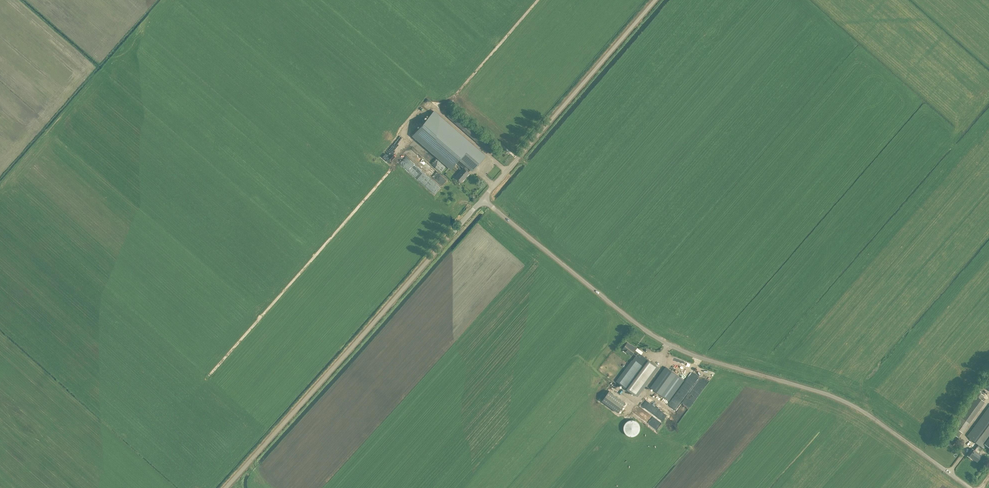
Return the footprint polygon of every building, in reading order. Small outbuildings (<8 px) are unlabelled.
[(486,156),(485,155),(434,111),(413,135),(451,169),(457,162),(464,168),(456,177),(462,182),(470,173),(469,172),(471,169),(473,171),(486,156)] [(429,177),(422,184),(433,195),(440,187),(429,177)] [(636,356),(617,381),(637,397),(659,368),(635,350),(636,348),(633,346),(627,342),(623,348),(632,355),(633,353),(636,356)] [(651,387),(654,390),(663,396),(678,375),(666,367),(651,387)] [(618,412),(625,403),(609,391),(602,400),(618,412)] [(689,393),(680,407),(687,411),(695,398),(689,393)] [(975,394),(953,425),(962,432),(985,401),(975,394)] [(660,421),(665,415),(650,405),(647,408),(640,403),(639,406),(660,421)] [(975,450),(979,453),(983,447),(984,448),(986,444),(988,441),(988,407),(968,436),(979,444),(975,450)] [(656,418),(651,422),(655,427),(661,423),(656,418)] [(628,421),(626,423),(624,425),(624,428),(624,430),(625,432),(627,434),(628,435),(631,436),(633,436),(635,436),(637,434),(639,433),(640,430),(640,428),(640,425),(638,423),(637,422),(635,420),(632,420),(630,420),(628,421)] [(958,438),(949,431),(944,437),(953,444),(958,438)] [(975,450),(974,449),(972,448),(967,456),(973,460),(974,458),(977,461),(982,455),(979,453),(975,450)]
